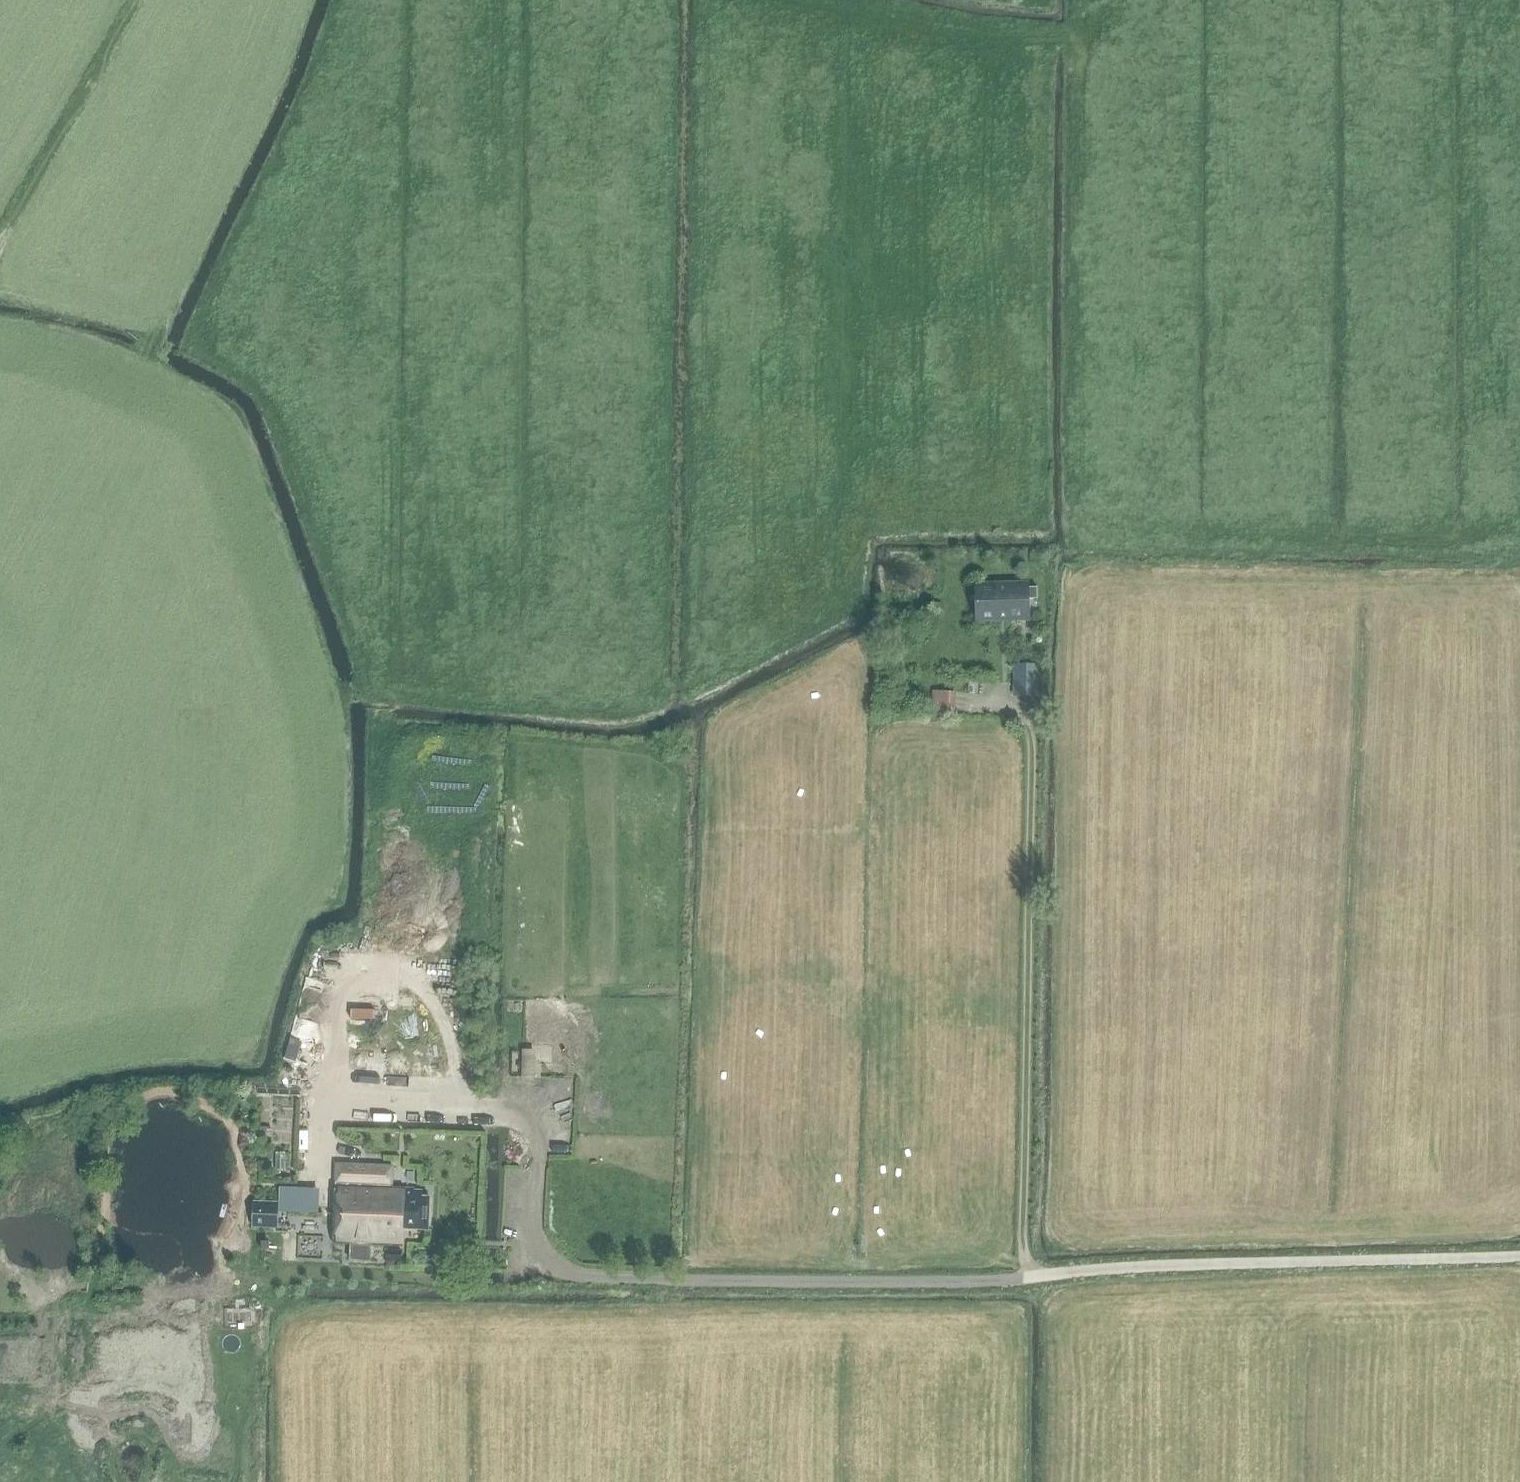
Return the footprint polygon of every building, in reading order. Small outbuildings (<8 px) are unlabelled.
[(979,615),(1026,615),(1026,584),(994,584),(994,589),(979,589),(979,615)] [(1013,662),(1013,695),(1036,695),(1036,662),(1013,662)] [(958,714),(959,689),(936,688),(935,713),(958,714)] [(352,1019),(392,1020),(392,1009),(352,1008),(352,1019)] [(554,1044),(525,1044),(525,1076),(545,1076),(546,1058),(554,1058),(554,1044)] [(271,1136),(271,1126),(258,1126),(258,1136),(271,1136)] [(284,1169),(284,1151),(272,1151),(273,1169),(284,1169)] [(428,1230),(429,1197),(421,1196),(421,1190),(405,1189),(405,1188),(390,1187),(391,1167),(338,1164),(334,1242),(403,1246),(404,1228),(428,1230)] [(278,1201),(252,1201),(251,1227),(271,1228),(272,1207),(278,1207),(278,1201)] [(400,1250),(388,1249),(387,1260),(400,1261),(400,1250)]
